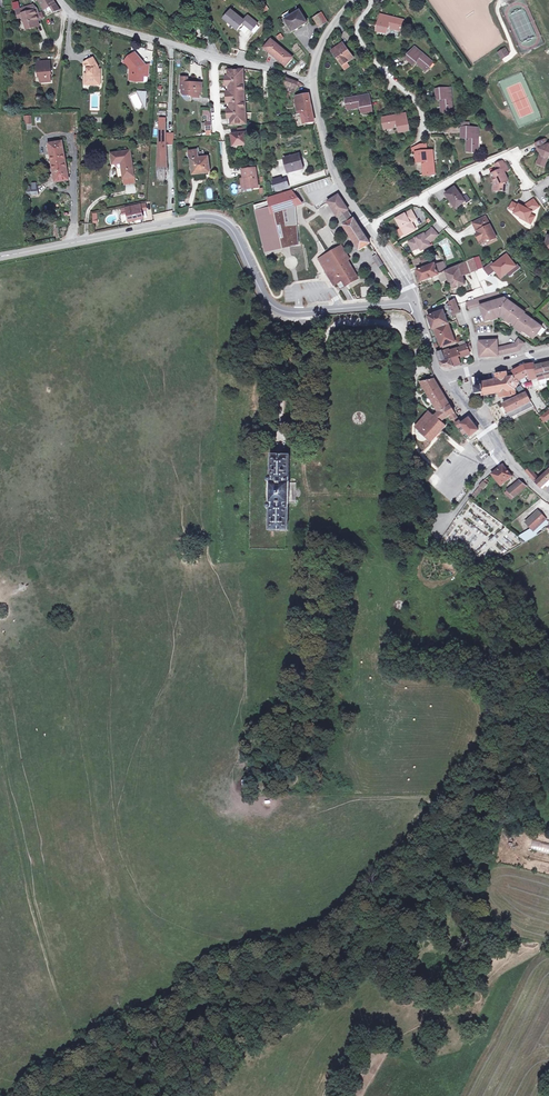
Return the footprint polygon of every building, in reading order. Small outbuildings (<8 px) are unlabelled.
[(43,9),(51,5),(55,12),(60,10),(53,0),(39,0),(43,9)] [(20,8),(17,10),(17,13),(18,18),(19,18),(24,17),(26,25),(35,22),(33,15),(39,13),(38,9),(34,4),(20,8)] [(243,24),(252,31),(257,24),(248,16),(244,21),(231,11),(224,19),(237,30),(243,24)] [(300,11),(285,20),(293,32),(307,23),(300,11)] [(39,13),(33,15),(35,22),(41,20),(39,13)] [(319,27),(327,22),(321,13),(313,18),(319,27)] [(402,20),(381,15),(377,31),(386,33),(388,25),(391,26),(390,28),(401,31),(402,25),(400,25),(402,20)] [(26,25),(27,30),(37,27),(35,22),(26,25)] [(271,40),(264,48),(285,66),(292,58),(271,40)] [(347,63),(353,58),(343,43),(332,51),(343,66),(346,69),(350,67),(347,63)] [(431,61),(415,47),(406,58),(413,64),(417,60),(419,62),(417,64),(426,71),(429,66),(428,65),(431,61)] [(498,53),(502,58),(508,54),(505,48),(498,53)] [(139,62),(141,61),(141,60),(141,59),(141,58),(140,58),(139,58),(139,59),(137,57),(128,56),(128,65),(132,70),(132,73),(131,73),(130,80),(136,81),(137,79),(139,81),(147,82),(149,65),(141,64),(139,62)] [(87,79),(87,85),(100,85),(100,74),(98,73),(98,69),(98,67),(93,58),(84,63),(88,69),(88,74),(89,74),(89,79),(87,79)] [(37,62),(39,73),(40,73),(40,77),(41,83),(51,82),(50,74),(51,74),(50,61),(37,62)] [(244,76),(243,70),(228,70),(228,77),(225,77),(226,86),(229,86),(229,98),(227,99),(227,104),(230,104),(230,110),(227,110),(228,119),(231,119),(231,125),(246,124),(246,117),(243,117),(243,109),(245,109),(245,102),(242,102),(242,98),(245,98),(244,85),(242,85),(241,77),(244,76)] [(285,77),(284,84),(295,88),(297,88),(298,84),(303,86),(303,85),(300,83),(299,82),(285,77)] [(190,84),(188,84),(187,83),(188,78),(182,78),(181,89),(183,89),(183,93),(185,95),(190,95),(192,97),(198,97),(198,92),(198,88),(196,88),(196,84),(194,84),(193,84),(193,83),(192,83),(191,83),(190,84)] [(284,84),(282,89),(291,91),(294,92),(295,88),(284,84)] [(453,110),(451,88),(436,90),(437,99),(443,99),(443,101),(441,102),(442,113),(447,112),(447,110),(453,110)] [(291,91),(282,89),(283,101),(289,100),(289,95),(291,95),(291,91)] [(309,94),(300,96),(301,103),(296,104),(297,107),(297,108),(298,114),(301,114),(312,111),(311,105),(309,94)] [(372,111),(369,95),(346,99),(348,109),(359,108),(358,105),(361,105),(362,113),(372,111)] [(312,111),(301,114),(302,115),(304,124),(314,122),(313,117),(312,111)] [(409,130),(406,114),(385,118),(386,123),(384,123),(385,129),(395,127),(396,128),(398,127),(399,132),(409,130)] [(166,128),(160,128),(157,169),(159,169),(166,168),(166,164),(168,164),(166,128)] [(469,128),(462,128),(462,137),(470,138),(470,140),(467,140),(467,151),(473,151),(473,150),(478,150),(478,128),(469,128)] [(238,133),(232,134),(234,146),(247,144),(245,132),(238,133)] [(545,139),(535,143),(538,150),(539,149),(541,154),(539,161),(546,164),(548,156),(548,144),(547,145),(545,139)] [(68,179),(62,142),(49,144),(56,181),(68,179)] [(129,150),(111,154),(112,163),(115,162),(122,161),(123,165),(121,165),(122,167),(123,177),(134,175),(129,150)] [(190,151),(193,173),(204,171),(204,173),(210,172),(208,157),(204,157),(198,158),(198,153),(197,150),(190,151)] [(425,164),(423,164),(423,165),(424,175),(430,174),(430,173),(435,172),(433,151),(428,151),(416,152),(417,162),(425,161),(425,164)] [(284,159),(288,172),(303,168),(299,155),(284,159)] [(497,190),(505,191),(505,185),(504,183),(508,181),(504,172),(509,170),(506,163),(504,164),(503,162),(502,161),(496,164),(499,171),(491,174),(495,182),(497,186),(497,190)] [(258,187),(256,168),(242,170),(243,178),(245,178),(246,188),(252,187),(252,188),(258,187)] [(134,175),(123,177),(125,184),(135,182),(134,175)] [(316,190),(332,184),(329,177),(313,183),(316,190)] [(273,181),(276,191),(288,187),(286,180),(282,181),(281,178),(273,181)] [(27,194),(36,194),(36,184),(26,184),(27,194)] [(462,198),(455,187),(446,194),(456,208),(465,201),(462,198)] [(271,201),(254,205),(262,236),(266,235),(267,242),(280,239),(289,240),(288,247),(290,247),(290,248),(300,246),(297,226),(286,227),(284,211),(302,205),(293,192),(271,199),(271,201)] [(338,195),(328,202),(338,217),(348,210),(338,195)] [(519,206),(513,203),(509,210),(514,214),(514,215),(520,218),(525,222),(526,220),(530,222),(533,218),(529,216),(531,212),(539,207),(534,199),(525,205),(524,207),(519,205),(519,206)] [(134,206),(126,208),(128,214),(129,221),(144,217),(142,211),(147,210),(146,204),(134,206)] [(348,210),(338,217),(344,226),(354,219),(348,210)] [(412,222),(417,219),(411,210),(396,219),(401,228),(405,235),(406,235),(416,229),(412,222)] [(491,241),(496,238),(486,217),(473,223),(477,232),(479,231),(480,233),(476,235),(479,240),(483,238),(485,240),(489,238),(491,241)] [(354,219),(344,226),(360,250),(370,243),(354,219)] [(439,235),(432,228),(425,235),(424,234),(409,242),(412,248),(418,244),(420,247),(422,250),(431,246),(429,243),(439,235)] [(342,246),(327,254),(319,259),(331,280),(334,279),(340,275),(342,280),(344,283),(346,281),(348,285),(358,279),(347,261),(350,259),(342,246)] [(377,254),(373,257),(379,266),(383,263),(377,254)] [(483,269),(489,276),(495,271),(501,278),(506,274),(511,270),(512,273),(517,269),(515,266),(506,255),(494,264),(492,262),(483,269)] [(483,267),(483,265),(479,256),(466,262),(470,273),(483,267)] [(422,263),(420,258),(413,261),(415,267),(421,264),(422,263)] [(445,271),(447,270),(444,262),(435,265),(438,274),(445,271)] [(470,273),(466,262),(458,265),(448,270),(447,270),(448,273),(459,268),(462,276),(470,273)] [(439,275),(438,274),(435,265),(435,264),(417,271),(421,282),(439,275)] [(518,264),(515,266),(517,269),(512,273),(511,270),(506,274),(509,277),(521,268),(518,264)] [(452,289),(465,284),(462,276),(459,268),(448,273),(447,270),(445,271),(448,280),(449,280),(452,289)] [(307,271),(301,272),(302,281),(317,280),(317,273),(307,275),(307,271)] [(448,280),(445,271),(438,274),(439,275),(442,283),(449,280),(448,280)] [(340,275),(334,279),(336,284),(342,280),(340,275)] [(342,280),(336,284),(340,290),(346,286),(344,283),(342,280)] [(534,339),(542,327),(524,314),(525,313),(496,291),(466,302),(469,310),(480,306),(485,322),(502,316),(506,319),(507,317),(512,321),(511,323),(515,326),(534,339)] [(454,300),(452,301),(449,303),(454,315),(459,313),(454,300)] [(444,310),(428,316),(433,329),(435,329),(448,324),(444,310)] [(455,342),(448,324),(435,329),(435,330),(442,347),(455,342)] [(498,348),(498,356),(511,353),(520,351),(525,343),(518,339),(515,343),(498,348)] [(480,357),(498,356),(498,348),(497,340),(479,341),(480,357)] [(469,353),(466,345),(457,348),(460,356),(469,353)] [(460,356),(457,348),(450,351),(451,359),(458,357),(460,356)] [(449,349),(442,352),(446,360),(451,359),(450,351),(449,349)] [(446,360),(442,352),(442,351),(436,352),(440,362),(446,360)] [(461,364),(458,357),(451,359),(454,367),(461,364)] [(446,360),(440,362),(441,366),(442,367),(449,368),(454,367),(451,359),(446,360)] [(542,364),(535,365),(534,364),(524,365),(529,376),(529,379),(530,380),(535,379),(538,378),(538,380),(547,378),(542,364)] [(512,371),(519,381),(526,377),(527,380),(529,379),(529,376),(524,365),(512,371)] [(515,377),(512,372),(507,372),(496,374),(497,379),(480,383),(481,385),(474,386),(476,394),(482,393),(483,395),(499,393),(500,398),(516,395),(516,390),(515,390),(515,388),(516,387),(517,387),(518,385),(518,384),(519,382),(518,381),(516,378),(513,378),(513,377),(515,377)] [(435,379),(421,382),(426,390),(439,412),(435,416),(441,422),(442,422),(443,419),(448,416),(454,412),(435,379)] [(521,385),(517,388),(521,394),(525,392),(521,385)] [(531,402),(531,401),(526,393),(503,404),(508,413),(513,411),(517,409),(519,413),(534,405),(532,401),(531,402)] [(421,432),(435,416),(429,411),(415,427),(421,432)] [(469,418),(461,424),(460,420),(454,412),(448,416),(451,419),(452,418),(460,428),(461,427),(462,428),(459,430),(463,436),(468,433),(471,436),(479,430),(471,420),(469,418)] [(441,422),(435,416),(421,432),(427,438),(432,442),(446,426),(442,422),(441,422)] [(290,482),(290,455),(271,454),(270,530),(289,531),(289,504),(296,504),(297,482),(290,482)] [(492,474),(501,485),(512,476),(503,465),(492,474)] [(535,482),(541,487),(548,480),(548,469),(535,482)] [(531,476),(526,471),(534,481),(538,478),(534,473),(531,476)] [(527,486),(520,480),(519,481),(512,487),(519,493),(527,486)] [(483,488),(479,486),(474,494),(476,496),(483,488)] [(519,493),(512,487),(505,493),(512,499),(519,493)] [(546,519),(538,511),(526,522),(532,528),(534,530),(546,519)] [(548,522),(546,519),(534,530),(536,533),(548,522)] [(532,528),(518,536),(526,542),(537,534),(536,533),(534,530),(532,528)] [(548,854),(548,844),(532,842),(531,852),(548,854)]
